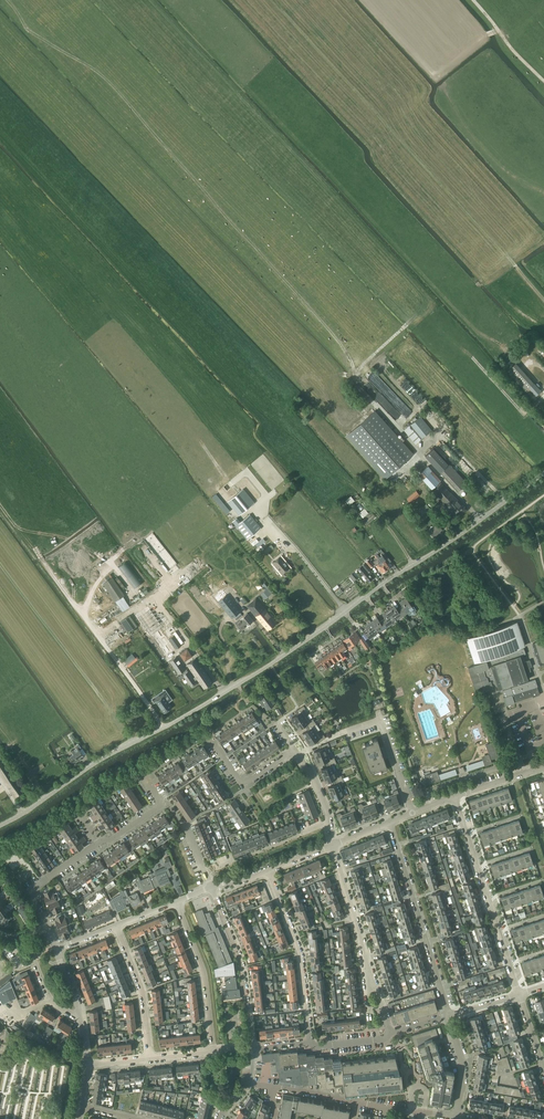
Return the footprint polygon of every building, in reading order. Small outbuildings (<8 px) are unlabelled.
[(508,371),(526,390),(529,387),(537,396),(542,391),(516,363),(508,371)] [(360,424),(347,435),(356,446),(372,463),(378,470),(381,473),(385,478),(413,454),(374,411),(364,420),(362,422),(360,424)] [(419,418),(411,424),(423,437),(430,431),(419,418)] [(423,437),(411,424),(404,430),(416,443),(423,437)] [(448,465),(433,449),(425,456),(458,492),(467,483),(449,464),(448,465)] [(442,503),(438,507),(440,510),(443,508),(446,512),(450,509),(454,513),(463,505),(450,492),(427,466),(419,474),(432,488),(431,488),(442,500),(441,501),(442,503)] [(242,489),(229,500),(240,514),(254,503),(242,489)] [(407,499),(411,503),(420,495),(417,491),(407,499)] [(346,500),(349,504),(355,500),(354,500),(359,496),(357,494),(355,496),(354,496),(352,497),(351,496),(346,500)] [(419,511),(423,516),(431,508),(427,504),(419,511)] [(360,513),(363,517),(368,513),(365,509),(360,513)] [(237,518),(233,521),(247,539),(261,528),(250,514),(240,522),(237,518)] [(428,530),(434,536),(442,529),(436,523),(428,530)] [(262,539),(256,544),(261,551),(267,546),(262,539)] [(377,553),(375,554),(378,558),(381,562),(386,569),(390,567),(387,563),(388,562),(386,559),(385,559),(382,555),(380,557),(377,553)] [(378,558),(375,554),(375,555),(377,559),(373,561),(379,569),(379,568),(382,572),(386,569),(381,562),(378,558)] [(273,562),(282,573),(290,567),(280,556),(273,562)] [(365,561),(371,567),(374,565),(369,559),(365,561)] [(363,575),(361,577),(364,581),(367,579),(369,582),(373,578),(368,572),(371,569),(365,562),(357,568),(358,569),(361,573),(362,573),(363,575)] [(115,601),(123,596),(110,578),(103,583),(114,599),(115,601)] [(266,589),(263,592),(268,597),(273,592),(267,586),(264,588),(266,589)] [(240,611),(227,594),(219,601),(232,617),(240,611)] [(400,607),(405,614),(408,612),(409,615),(418,609),(414,603),(412,605),(408,599),(406,597),(402,599),(400,601),(402,605),(400,607)] [(256,598),(247,606),(254,614),(255,615),(268,630),(277,622),(272,616),(273,615),(271,612),(269,613),(256,598)] [(152,600),(146,604),(147,606),(148,605),(163,626),(164,629),(163,630),(164,631),(170,627),(168,625),(171,623),(165,614),(164,615),(155,601),(153,602),(152,600)] [(147,606),(134,615),(149,636),(150,635),(168,661),(169,661),(178,674),(181,672),(185,669),(176,656),(172,651),(175,649),(161,628),(163,626),(148,605),(147,606)] [(395,605),(389,609),(395,618),(398,616),(399,618),(405,614),(400,607),(397,608),(395,605)] [(385,617),(382,619),(388,626),(393,622),(392,620),(395,618),(389,609),(383,613),(385,617)] [(238,625),(239,626),(242,630),(247,626),(254,621),(254,620),(253,621),(247,613),(244,615),(236,622),(238,625)] [(121,621),(128,632),(130,630),(135,627),(130,620),(128,616),(121,621)] [(377,617),(371,621),(378,630),(380,629),(381,630),(388,626),(382,619),(380,621),(377,617)] [(378,630),(371,621),(365,625),(368,629),(365,631),(370,638),(376,634),(375,633),(378,630)] [(486,631),(469,637),(471,642),(465,644),(471,642),(473,646),(467,648),(473,647),(474,651),(468,653),(474,651),(476,656),(470,658),(476,656),(477,661),(479,660),(480,662),(468,666),(475,689),(482,686),(484,691),(498,687),(498,689),(500,688),(501,692),(503,691),(505,696),(504,697),(506,705),(514,702),(532,696),(533,697),(540,694),(535,680),(521,684),(520,682),(528,679),(526,673),(531,671),(529,667),(532,666),(530,660),(525,661),(523,655),(526,654),(524,648),(520,649),(520,647),(522,647),(520,642),(526,640),(520,642),(519,637),(525,635),(519,637),(517,632),(523,630),(517,632),(516,628),(522,626),(522,625),(516,627),(514,622),(497,628),(496,624),(485,627),(486,631)] [(170,627),(164,631),(176,648),(184,643),(173,625),(170,627)] [(356,631),(349,635),(355,645),(356,645),(354,642),(359,639),(360,642),(361,641),(365,648),(370,645),(363,635),(360,637),(356,631)] [(355,645),(349,635),(343,639),(350,649),(353,647),(355,645)] [(342,641),(338,644),(345,654),(344,652),(347,650),(347,649),(346,649),(347,648),(342,641)] [(338,644),(334,646),(343,659),(341,656),(345,654),(338,644)] [(334,646),(330,649),(339,662),(343,659),(334,646)] [(187,648),(179,653),(185,661),(193,655),(187,648)] [(330,649),(327,652),(335,665),(339,662),(330,649)] [(323,654),(330,665),(331,667),(335,665),(327,652),(323,654)] [(330,665),(323,654),(319,657),(320,659),(315,662),(319,668),(324,664),(326,667),(330,665)] [(196,657),(187,664),(195,676),(194,677),(196,679),(197,678),(204,688),(212,682),(196,657)] [(185,669),(181,672),(188,681),(187,682),(189,684),(189,683),(191,686),(194,686),(196,685),(196,682),(194,680),(196,679),(194,677),(192,678),(186,668),(185,669)] [(161,697),(157,699),(164,711),(172,707),(168,699),(172,697),(168,689),(159,693),(161,697)] [(266,705),(265,706),(267,709),(274,705),(267,694),(262,698),(266,705)] [(292,720),(294,724),(307,715),(304,710),(306,708),(304,705),(300,708),(297,710),(299,713),(292,717),(293,719),(292,720)] [(252,712),(247,716),(253,724),(258,721),(252,712)] [(306,723),(308,726),(315,721),(313,718),(311,720),(307,715),(294,724),(297,727),(298,727),(299,728),(306,723)] [(247,716),(242,719),(249,729),(254,726),(253,724),(247,716)] [(242,719),(237,722),(243,731),(244,733),(249,729),(242,719)] [(303,736),(305,739),(318,731),(318,730),(316,732),(312,727),(317,724),(315,721),(308,726),(310,728),(303,733),(304,735),(303,736)] [(237,722),(232,726),(238,734),(243,731),(237,722)] [(232,726),(227,729),(233,738),(238,734),(232,726)] [(227,729),(222,732),(228,741),(233,738),(227,729)] [(318,731),(305,739),(308,743),(309,742),(310,744),(317,739),(319,742),(326,737),(324,734),(322,736),(318,731)] [(228,741),(222,732),(217,736),(223,744),(228,741)] [(362,747),(366,759),(370,771),(374,769),(374,771),(382,768),(383,770),(388,768),(383,756),(387,755),(385,752),(384,748),(381,749),(377,738),(372,740),(373,742),(365,744),(366,746),(362,747)] [(275,740),(270,743),(275,750),(280,747),(275,740)] [(313,754),(315,758),(329,752),(327,746),(330,745),(328,742),(320,745),(322,748),(314,751),(315,753),(313,754)] [(486,744),(489,754),(487,755),(489,762),(491,761),(491,759),(498,757),(493,742),(486,744)] [(69,757),(74,764),(82,758),(81,758),(81,757),(83,755),(80,750),(82,748),(79,743),(76,745),(78,747),(72,751),(74,754),(69,757)] [(270,743),(266,746),(271,753),(275,750),(270,743)] [(199,746),(197,748),(203,758),(204,759),(209,755),(203,746),(200,747),(199,746)] [(266,746),(260,749),(266,757),(271,753),(266,746)] [(195,750),(193,752),(199,761),(203,758),(197,748),(194,749),(195,750)] [(260,749),(256,752),(261,760),(266,757),(260,749)] [(189,753),(187,754),(194,764),(199,761),(193,752),(190,754),(189,753)] [(256,752),(251,755),(256,763),(261,760),(256,752)] [(327,760),(328,763),(336,760),(334,757),(329,759),(327,753),(330,752),(329,752),(315,758),(317,762),(318,762),(319,764),(327,760)] [(0,753),(0,773),(15,796),(25,789),(20,782),(20,783),(0,753)] [(183,760),(182,761),(187,768),(188,767),(188,768),(194,764),(187,754),(185,756),(186,757),(183,759),(183,760)] [(489,754),(482,756),(483,760),(466,765),(467,770),(468,770),(492,763),(491,761),(489,762),(487,755),(489,754)] [(251,755),(246,759),(251,766),(256,763),(251,755)] [(251,766),(246,759),(242,762),(247,769),(251,766)] [(321,772),(322,776),(337,770),(334,771),(332,765),(337,763),(336,760),(328,763),(329,766),(321,769),(322,771),(321,772)] [(178,762),(173,766),(179,774),(181,772),(183,775),(189,771),(187,768),(182,761),(179,763),(178,762)] [(173,766),(168,769),(176,780),(180,777),(178,775),(179,774),(173,766)] [(425,775),(428,784),(431,783),(433,782),(440,780),(457,774),(455,768),(438,774),(437,771),(425,775)] [(168,769),(163,772),(169,781),(174,778),(175,780),(176,780),(168,769)] [(334,778),(335,781),(343,778),(341,775),(339,776),(337,770),(322,776),(324,780),(325,780),(326,781),(334,778)] [(201,777),(205,782),(213,776),(210,771),(201,777)] [(169,781),(163,772),(158,776),(164,785),(169,781)] [(205,782),(208,787),(217,781),(213,776),(205,782)] [(328,789),(329,794),(344,788),(341,789),(339,783),(344,781),(343,778),(335,781),(336,784),(328,787),(329,789),(328,789)] [(534,790),(543,786),(543,778),(534,781),(536,788),(534,789),(534,790)] [(209,793),(211,792),(220,786),(217,781),(208,787),(206,788),(209,793)] [(119,787),(123,792),(130,787),(126,782),(119,787)] [(211,792),(215,797),(224,791),(220,786),(211,792)] [(538,796),(543,795),(543,786),(534,790),(534,791),(536,790),(538,796)] [(123,792),(126,797),(133,792),(130,788),(130,787),(123,792)] [(509,787),(503,789),(507,802),(513,800),(509,787)] [(344,788),(329,794),(331,798),(332,797),(333,799),(341,796),(342,799),(350,796),(349,793),(346,794),(344,788)] [(298,798),(299,801),(311,796),(308,789),(298,793),(300,797),(298,798)] [(393,794),(389,795),(394,808),(400,805),(399,803),(402,801),(397,789),(394,791),(393,794)] [(503,789),(497,791),(501,804),(507,802),(503,789)] [(172,796),(175,801),(183,796),(179,791),(172,796)] [(224,791),(215,797),(218,802),(219,802),(223,799),(227,796),(224,791)] [(497,791),(492,793),(496,806),(501,804),(497,791)] [(126,797),(129,802),(136,797),(133,792),(126,797)] [(492,793),(486,795),(490,807),(496,806),(492,793)] [(394,808),(389,795),(380,798),(384,809),(387,807),(388,810),(394,808)] [(486,795),(481,796),(485,809),(490,807),(486,795)] [(175,801),(178,806),(186,800),(183,796),(175,801)] [(302,802),(304,806),(313,802),(311,796),(299,801),(300,803),(302,802)] [(481,796),(475,798),(479,811),(485,809),(481,796)] [(129,802),(132,806),(140,801),(136,797),(129,802)] [(91,807),(93,810),(101,804),(105,802),(102,798),(98,800),(98,799),(85,808),(87,810),(91,807)] [(368,803),(367,803),(373,816),(379,814),(378,811),(381,810),(376,798),(372,799),(372,803),(368,804),(368,803)] [(479,811),(475,798),(469,800),(473,813),(479,811)] [(226,805),(230,810),(238,804),(235,799),(226,805)] [(178,806),(182,810),(189,805),(186,800),(178,806)] [(140,801),(132,806),(135,811),(142,805),(140,801)] [(303,810),(304,813),(316,808),(313,802),(304,806),(305,810),(303,810)] [(373,816),(367,803),(364,805),(361,803),(357,805),(362,817),(366,816),(367,819),(373,816)] [(101,804),(93,810),(95,813),(91,816),(92,818),(105,809),(101,804)] [(230,810),(233,816),(242,810),(238,804),(230,810)] [(182,810),(185,815),(192,810),(189,805),(182,810)] [(350,811),(346,813),(351,825),(357,822),(356,820),(359,819),(354,807),(351,808),(350,811)] [(316,808),(304,813),(305,815),(307,815),(308,819),(318,815),(316,808)] [(447,808),(441,811),(444,819),(447,817),(448,820),(451,819),(447,808)] [(98,817),(100,820),(108,814),(105,809),(92,818),(94,820),(98,817)] [(192,810),(185,815),(188,820),(195,815),(192,810)] [(233,816),(237,821),(246,815),(242,810),(233,816)] [(441,811),(434,813),(437,821),(444,819),(441,811)] [(351,825),(346,813),(342,814),(340,812),(336,814),(341,826),(344,825),(345,827),(351,825)] [(434,813),(428,816),(433,828),(431,824),(437,821),(434,813)] [(97,826),(99,828),(111,819),(108,814),(100,820),(101,823),(97,826)] [(164,815),(159,818),(165,827),(168,825),(168,826),(172,826),(175,824),(173,822),(168,814),(165,816),(164,815)] [(246,815),(237,821),(241,827),(250,821),(246,815)] [(428,816),(421,818),(425,826),(429,825),(431,829),(433,828),(428,816)] [(195,824),(197,830),(209,825),(206,820),(205,817),(197,820),(198,823),(195,824)] [(58,827),(61,832),(70,826),(68,823),(72,820),(71,818),(58,827)] [(159,818),(154,822),(162,832),(161,830),(165,827),(159,818)] [(421,818),(415,821),(418,829),(425,826),(421,818)] [(111,819),(99,828),(100,830),(104,827),(106,830),(115,824),(111,819)] [(519,820),(513,822),(518,834),(523,832),(519,820)] [(418,829),(415,821),(408,824),(412,832),(418,829)] [(154,822),(149,825),(157,836),(162,832),(154,822)] [(295,822),(290,823),(293,832),(298,830),(295,822)] [(513,822),(508,823),(512,836),(518,834),(513,822)] [(290,823),(284,826),(288,834),(293,832),(290,823)] [(508,823),(502,825),(507,838),(512,836),(508,823)] [(149,825),(144,828),(152,839),(157,836),(149,825)] [(197,830),(199,836),(209,832),(211,831),(209,825),(197,830)] [(502,825),(497,827),(501,840),(507,838),(502,825)] [(61,832),(65,837),(78,828),(76,826),(72,829),(70,826),(61,832)] [(284,826),(279,828),(282,836),(288,834),(284,826)] [(497,827),(491,829),(495,841),(501,840),(497,827)] [(65,837),(68,842),(77,836),(75,833),(79,830),(78,828),(65,837)] [(144,828),(140,832),(147,842),(149,841),(147,839),(150,837),(151,839),(152,839),(144,828)] [(279,828),(274,830),(277,838),(282,836),(279,828)] [(491,829),(486,831),(490,843),(495,841),(491,829)] [(277,838),(274,830),(268,832),(272,841),(277,838)] [(447,842),(449,842),(458,839),(455,832),(453,833),(452,830),(436,835),(437,839),(445,836),(447,842)] [(490,843),(486,831),(480,833),(484,845),(490,843)] [(43,835),(48,842),(52,839),(48,832),(43,835)] [(140,832),(135,835),(141,844),(142,846),(147,842),(140,832)] [(199,836),(202,841),(211,837),(209,832),(199,836)] [(258,833),(253,835),(253,837),(257,847),(263,844),(259,835),(258,833)] [(265,833),(259,835),(263,844),(268,842),(265,833)] [(383,834),(376,836),(379,845),(386,842),(383,834)] [(66,843),(69,848),(72,846),(84,838),(83,835),(79,838),(77,836),(68,842),(66,843)] [(130,842),(129,843),(133,849),(141,844),(135,835),(130,838),(130,839),(131,841),(130,842)] [(202,841),(204,847),(216,842),(213,836),(211,837),(202,841)] [(376,836),(370,839),(373,847),(379,845),(376,836)] [(253,837),(248,839),(252,849),(257,847),(253,837)] [(84,838),(72,846),(75,852),(84,846),(82,843),(86,840),(84,838)] [(241,839),(236,841),(237,844),(240,853),(246,851),(242,841),(241,839)] [(248,839),(242,841),(246,851),(252,849),(248,839)] [(370,839),(363,842),(367,850),(373,847),(370,839)] [(449,842),(451,848),(460,846),(458,839),(449,842)] [(30,846),(33,851),(42,845),(38,840),(30,846)] [(416,842),(418,849),(426,846),(424,840),(416,842)] [(124,842),(119,846),(126,857),(132,853),(131,853),(134,851),(133,849),(129,843),(126,845),(124,842)] [(204,847),(206,852),(216,848),(218,847),(216,842),(204,847)] [(363,842),(357,844),(360,852),(367,850),(363,842)] [(237,844),(231,846),(235,856),(240,853),(237,844)] [(357,844),(351,847),(354,855),(357,853),(358,855),(361,854),(360,852),(357,844)] [(33,851),(37,856),(45,850),(42,845),(33,851)] [(119,846),(114,849),(120,858),(122,860),(126,857),(119,846)] [(418,849),(420,856),(431,852),(430,846),(426,847),(426,846),(418,849)] [(451,856),(454,855),(462,852),(460,846),(451,848),(449,849),(451,856)] [(354,855),(351,847),(344,849),(347,857),(351,856),(353,860),(348,862),(349,865),(356,863),(354,855)] [(216,848),(206,852),(208,858),(218,854),(216,848)] [(37,856),(40,861),(49,855),(47,853),(50,851),(49,849),(46,851),(45,850),(37,856)] [(114,849),(109,853),(115,861),(120,858),(114,849)] [(420,856),(422,862),(430,859),(428,854),(432,853),(431,852),(420,856)] [(454,855),(456,861),(464,859),(462,852),(454,855)] [(530,852),(524,854),(528,867),(534,865),(530,852)] [(115,861),(109,853),(104,856),(106,859),(105,860),(108,866),(110,865),(115,861)] [(524,854),(518,856),(523,868),(528,867),(524,854)] [(40,861),(43,866),(52,860),(49,855),(40,861)] [(383,861),(391,859),(390,855),(373,860),(374,863),(380,862),(383,861)] [(155,882),(156,882),(158,881),(160,885),(170,881),(168,876),(171,875),(168,868),(173,866),(171,861),(170,861),(168,856),(165,858),(167,862),(164,863),(166,866),(154,871),(155,872),(151,873),(155,882)] [(518,856),(513,857),(517,870),(523,868),(518,856)] [(513,857),(507,859),(512,872),(517,870),(513,857)] [(100,859),(95,862),(101,871),(106,868),(100,859)] [(319,859),(313,861),(317,871),(319,876),(320,878),(326,876),(324,872),(321,874),(319,867),(322,866),(325,865),(324,861),(321,863),(319,859)] [(385,868),(393,865),(393,864),(392,861),(391,859),(383,861),(385,868)] [(422,862),(424,869),(432,866),(430,859),(422,862)] [(455,869),(458,868),(466,865),(464,859),(456,861),(453,862),(455,869)] [(507,859),(502,861),(506,874),(512,872),(507,859)] [(52,860),(43,866),(47,871),(55,865),(52,860)] [(313,861),(307,864),(310,871),(313,870),(315,872),(317,871),(313,861)] [(502,861),(496,863),(501,876),(506,874),(502,861)] [(95,862),(90,866),(97,877),(101,874),(100,872),(101,871),(95,862)] [(501,876),(496,863),(490,865),(495,878),(501,876)] [(307,864),(301,866),(305,876),(311,874),(310,871),(307,864)] [(384,875),(395,871),(393,865),(385,868),(382,869),(384,875)] [(426,875),(434,873),(433,870),(437,868),(436,865),(432,867),(432,866),(424,869),(425,872),(424,872),(425,875),(426,875)] [(458,868),(460,874),(468,872),(466,865),(458,868)] [(90,866),(85,869),(92,880),(97,877),(90,866)] [(301,866),(296,869),(298,876),(300,879),(305,876),(301,866)] [(351,871),(353,877),(361,875),(364,874),(362,867),(354,870),(351,871)] [(85,869),(80,873),(86,881),(88,880),(90,879),(91,880),(92,880),(85,869)] [(296,869),(290,871),(294,881),(296,880),(295,877),(298,876),(296,869)] [(294,881),(290,871),(284,873),(285,876),(282,878),(284,882),(290,879),(292,885),(288,887),(289,891),(291,890),(297,888),(295,885),(294,881)] [(389,880),(397,878),(397,877),(396,873),(395,874),(395,871),(384,875),(386,881),(389,880)] [(468,872),(460,874),(462,881),(471,878),(468,872)] [(76,876),(75,876),(81,885),(86,881),(80,873),(76,876)] [(138,877),(136,880),(139,887),(142,885),(144,892),(154,888),(154,887),(157,886),(155,882),(151,873),(148,874),(149,876),(140,880),(138,877)] [(426,876),(428,882),(436,879),(435,876),(434,873),(426,875),(426,876)] [(353,877),(355,884),(363,881),(370,879),(374,878),(373,875),(369,876),(362,878),(361,875),(353,877)] [(75,876),(70,879),(76,888),(77,890),(81,887),(80,885),(81,885),(75,876)] [(321,880),(324,886),(331,883),(329,877),(321,880)] [(391,887),(399,884),(397,878),(389,880),(391,887)] [(76,888),(70,879),(65,883),(71,891),(76,888)] [(436,879),(428,882),(430,889),(438,886),(436,879)] [(355,884),(357,890),(365,887),(363,881),(355,884)] [(465,891),(473,888),(471,881),(463,884),(464,888),(462,889),(463,891),(465,891)] [(325,889),(326,892),(334,889),(331,883),(324,886),(321,887),(322,890),(325,889)] [(257,884),(251,887),(254,894),(255,897),(261,894),(259,891),(258,888),(257,884)] [(390,894),(401,890),(399,884),(391,887),(388,888),(390,894)] [(535,887),(539,899),(543,898),(543,895),(540,885),(535,887)] [(47,904),(49,903),(59,899),(59,898),(57,892),(54,893),(54,892),(52,893),(50,887),(43,889),(44,892),(46,896),(44,896),(47,904)] [(251,887),(244,889),(247,897),(254,894),(251,887)] [(357,890),(359,896),(367,894),(365,887),(357,890)] [(535,887),(529,888),(533,901),(539,899),(535,887)] [(467,897),(476,895),(473,888),(465,891),(466,894),(464,895),(465,898),(467,897)] [(529,888),(524,890),(528,903),(533,901),(529,888)] [(244,889),(238,892),(241,899),(247,897),(244,889)] [(325,897),(326,899),(336,895),(334,889),(326,892),(328,895),(325,897)] [(113,900),(109,901),(110,902),(112,908),(113,911),(116,909),(117,911),(127,907),(126,904),(128,903),(123,891),(123,890),(120,892),(121,895),(116,897),(113,899),(113,900)] [(126,890),(123,891),(128,903),(131,902),(132,905),(141,901),(137,892),(128,896),(126,890)] [(290,893),(292,899),(302,895),(301,892),(298,894),(297,890),(290,893)] [(392,900),(399,898),(403,897),(401,890),(390,894),(392,900)] [(524,890),(518,892),(522,905),(528,903),(524,890)] [(238,892),(232,894),(236,905),(239,903),(238,901),(241,899),(238,892)] [(432,894),(434,901),(442,898),(440,892),(432,894)] [(518,892),(513,894),(517,906),(522,905),(518,892)] [(236,905),(232,894),(226,897),(227,899),(224,900),(227,908),(236,904),(236,905)] [(359,896),(361,903),(369,900),(367,894),(359,896)] [(513,894),(507,896),(511,908),(517,906),(513,894)] [(292,899),(294,905),(302,902),(300,899),(303,898),(302,895),(292,899)] [(330,901),(331,904),(338,901),(336,895),(326,899),(327,902),(330,901)] [(467,897),(469,904),(478,901),(476,895),(467,897)] [(511,908),(507,896),(501,898),(505,910),(511,908)] [(434,901),(435,904),(434,904),(435,908),(436,907),(447,904),(445,897),(442,898),(434,901)] [(49,903),(52,910),(53,910),(54,913),(61,910),(59,907),(61,906),(60,906),(63,904),(61,898),(59,898),(59,899),(49,903)] [(369,900),(361,903),(363,909),(371,907),(370,903),(369,900)] [(330,911),(332,910),(341,907),(338,901),(331,904),(332,907),(329,908),(330,911)] [(469,904),(472,911),(480,908),(478,901),(469,904)] [(264,912),(267,911),(274,908),(272,902),(262,906),(264,912)] [(294,905),(297,911),(307,907),(306,904),(303,905),(302,902),(294,905)] [(397,908),(398,912),(406,909),(404,903),(401,904),(394,906),(395,909),(397,908)] [(436,907),(438,914),(446,911),(445,907),(450,906),(449,903),(447,904),(436,907)] [(0,910),(0,923),(0,924),(10,917),(3,907),(0,910)] [(297,911),(299,917),(306,914),(305,911),(308,909),(307,907),(297,911)] [(341,907),(332,910),(335,920),(344,916),(343,913),(343,912),(344,912),(343,909),(342,910),(341,907)] [(267,911),(269,917),(277,914),(274,908),(267,911)] [(472,911),(474,917),(482,914),(480,908),(472,911)] [(215,976),(225,974),(233,974),(235,973),(233,961),(231,961),(230,957),(218,926),(216,927),(210,912),(209,912),(209,911),(206,912),(204,912),(202,909),(194,912),(204,936),(206,935),(219,967),(215,969),(215,976)] [(399,914),(400,918),(408,915),(406,909),(398,912),(395,913),(396,915),(399,914)] [(110,910),(96,916),(99,924),(113,918),(110,910)] [(365,914),(367,921),(376,918),(379,917),(377,912),(377,911),(375,911),(374,912),(365,914)] [(438,914),(440,921),(448,918),(446,911),(438,914)] [(57,928),(69,924),(71,923),(68,916),(67,917),(65,913),(56,917),(57,920),(56,921),(58,928),(57,928)] [(234,917),(237,923),(244,921),(243,920),(241,914),(234,917)] [(269,925),(272,924),(279,921),(277,914),(269,917),(267,918),(269,925)] [(299,917),(301,923),(311,919),(310,917),(308,918),(306,914),(299,917)] [(482,914),(474,917),(472,918),(474,924),(476,923),(476,924),(484,921),(482,914)] [(166,915),(160,917),(163,925),(169,922),(166,915)] [(398,925),(399,925),(410,922),(408,915),(400,918),(401,920),(398,921),(397,922),(398,925)] [(99,924),(96,916),(92,917),(91,916),(87,919),(85,920),(88,928),(99,924)] [(160,917),(154,920),(157,927),(163,925),(160,917)] [(367,921),(369,927),(378,925),(376,918),(367,921)] [(440,921),(442,927),(450,925),(448,918),(440,921)] [(237,923),(239,930),(249,926),(246,919),(243,920),(244,921),(237,923)] [(309,927),(310,929),(315,927),(311,919),(301,923),(304,929),(309,927)] [(154,920),(148,922),(151,929),(157,927),(154,920)] [(272,924),(274,930),(282,927),(279,921),(272,924)] [(540,921),(534,923),(538,935),(543,934),(540,921)] [(148,922),(142,924),(145,932),(151,929),(148,922)] [(401,931),(412,928),(410,922),(399,925),(400,929),(401,931)] [(534,923),(529,924),(533,937),(538,935),(534,923)] [(69,924),(57,928),(60,936),(61,935),(63,938),(69,936),(68,932),(69,932),(69,931),(72,930),(69,924)] [(142,924),(136,927),(139,934),(145,932),(142,924)] [(474,927),(477,934),(488,931),(485,924),(477,926),(474,927)] [(529,924),(523,926),(527,939),(533,937),(529,924)] [(369,927),(371,933),(379,931),(378,925),(369,927)] [(450,925),(442,927),(444,934),(452,931),(450,925)] [(239,930),(241,936),(249,933),(248,933),(251,932),(249,926),(239,930)] [(523,926),(518,928),(522,941),(527,939),(523,926)] [(139,934),(136,927),(129,929),(132,937),(139,934)] [(274,930),(277,936),(284,933),(282,927),(274,930)] [(308,931),(309,937),(319,936),(319,933),(316,934),(316,930),(317,930),(317,927),(315,927),(310,929),(310,930),(308,931)] [(401,931),(403,937),(414,934),(412,928),(401,931)] [(522,941),(518,928),(512,930),(516,943),(522,941)] [(170,934),(173,940),(180,937),(177,931),(170,934)] [(371,933),(373,940),(381,937),(379,931),(371,933)] [(481,940),(490,937),(488,931),(477,934),(479,940),(481,940)] [(241,936),(244,942),(251,939),(249,933),(241,936)] [(277,936),(279,942),(286,939),(284,933),(277,936)] [(414,934),(403,937),(404,940),(407,939),(408,943),(416,941),(414,934)] [(447,942),(446,943),(447,946),(448,946),(458,943),(457,937),(457,936),(456,936),(452,937),(446,939),(447,942)] [(173,940),(175,947),(182,944),(180,937),(173,940)] [(373,940),(375,946),(383,943),(381,937),(373,940)] [(481,940),(484,946),(492,944),(490,937),(481,940)] [(244,942),(246,948),(253,945),(256,944),(254,938),(251,939),(244,942)] [(106,939),(100,941),(103,949),(109,946),(106,939)] [(276,946),(277,950),(286,947),(289,945),(286,939),(279,942),(278,942),(279,945),(276,946)] [(100,941),(94,944),(97,951),(103,949),(100,941)] [(383,943),(375,946),(375,947),(376,950),(377,952),(385,950),(385,948),(387,947),(386,943),(383,943)] [(449,949),(448,949),(449,953),(450,953),(458,950),(460,949),(458,943),(448,946),(449,949)] [(94,944),(88,946),(91,954),(97,951),(94,944)] [(182,944),(175,947),(178,953),(185,950),(182,944)] [(484,946),(486,953),(494,950),(492,944),(484,946)] [(246,948),(249,954),(256,951),(253,945),(246,948)] [(88,946),(82,949),(85,956),(91,954),(88,946)] [(134,949),(137,955),(144,952),(141,946),(134,949)] [(407,950),(409,956),(420,953),(418,946),(407,949),(407,950)] [(82,949),(76,951),(78,958),(85,956),(82,949)] [(256,951),(249,954),(251,961),(259,958),(258,957),(261,956),(259,950),(256,951)] [(458,950),(450,953),(452,959),(460,957),(458,950)] [(486,953),(488,959),(496,957),(494,950),(486,953)] [(78,958),(76,951),(69,954),(71,959),(69,959),(71,964),(76,962),(76,960),(78,958)] [(137,955),(139,961),(146,958),(144,952),(137,955)] [(178,954),(181,961),(188,958),(185,952),(178,954)] [(411,962),(414,961),(422,959),(420,953),(409,956),(411,962)] [(453,962),(451,962),(453,966),(454,966),(465,962),(464,958),(465,958),(464,955),(460,957),(452,959),(453,962)] [(107,960),(110,966),(118,963),(116,956),(107,960)] [(378,958),(380,965),(388,962),(386,956),(378,958)] [(284,968),(286,968),(294,967),(293,960),(287,961),(287,957),(285,957),(285,960),(283,960),(284,968)] [(496,957),(488,959),(490,966),(498,963),(496,957)] [(539,957),(534,959),(538,971),(543,970),(539,957)] [(139,961),(142,967),(149,965),(146,958),(139,961)] [(181,961),(183,967),(190,964),(188,958),(181,961)] [(414,961),(416,968),(424,965),(422,959),(414,961)] [(534,959),(528,961),(532,973),(538,971),(534,959)] [(532,973),(528,961),(522,963),(527,975),(532,973)] [(380,965),(382,971),(390,968),(388,962),(380,965)] [(465,962),(454,966),(456,972),(464,970),(467,969),(465,962)] [(110,966),(113,972),(121,969),(118,963),(110,966)] [(190,964),(183,967),(186,973),(183,974),(185,977),(191,974),(190,971),(193,970),(190,964)] [(142,967),(144,974),(151,971),(149,965),(142,967)] [(251,971),(252,977),(260,977),(263,976),(262,969),(261,965),(253,966),(254,970),(251,971)] [(416,970),(418,974),(426,971),(425,967),(424,967),(424,965),(416,968),(413,969),(414,971),(416,970)] [(382,971),(384,977),(392,975),(390,968),(382,971)] [(464,970),(456,972),(458,979),(466,976),(465,972),(469,971),(468,968),(467,969),(464,970)] [(113,972),(115,978),(123,975),(121,969),(113,972)] [(76,972),(79,979),(86,976),(83,970),(76,972)] [(144,974),(147,980),(154,977),(151,971),(144,974)] [(417,981),(419,980),(428,978),(426,971),(418,974),(415,975),(417,981)] [(13,976),(10,972),(0,980),(0,986),(13,976)] [(24,984),(31,981),(29,975),(21,978),(20,973),(14,978),(15,980),(18,979),(20,983),(17,985),(18,988),(22,986),(21,985),(24,984)] [(233,974),(225,974),(226,987),(222,988),(223,999),(240,997),(239,988),(237,989),(236,976),(234,976),(233,974)] [(384,977),(386,983),(394,981),(397,980),(395,974),(392,975),(384,977)] [(115,978),(117,984),(126,981),(123,975),(115,978)] [(79,979),(81,985),(88,982),(86,976),(79,979)] [(154,977),(147,980),(149,986),(156,983),(154,977)] [(187,981),(188,988),(196,987),(195,980),(191,981),(191,978),(185,978),(185,981),(187,981)] [(418,986),(419,988),(429,985),(430,984),(429,984),(430,983),(429,980),(428,980),(428,978),(419,980),(421,985),(418,986)] [(497,982),(496,983),(498,991),(505,989),(502,980),(500,981),(499,978),(496,979),(497,982)] [(9,980),(10,980),(0,988),(0,996),(4,1002),(16,996),(16,997),(17,997),(10,980),(9,980)] [(24,984),(27,990),(34,987),(31,981),(24,984)] [(117,984),(120,990),(128,987),(126,981),(117,984)] [(386,983),(388,990),(396,987),(399,986),(399,983),(395,985),(394,981),(386,983)] [(81,985),(84,991),(91,988),(88,982),(81,985)] [(496,983),(489,985),(492,993),(498,991),(496,983)] [(429,985),(419,988),(413,989),(413,988),(410,989),(411,993),(420,991),(424,989),(430,988),(429,985)] [(475,985),(469,987),(472,999),(479,997),(475,985)] [(475,985),(479,997),(485,995),(483,987),(476,989),(475,985)] [(489,985),(483,987),(485,995),(492,993),(489,985)] [(27,990),(29,996),(36,993),(34,987),(27,990)] [(128,987),(120,990),(123,997),(124,999),(129,997),(128,994),(131,993),(128,987)] [(390,996),(392,996),(400,993),(399,989),(396,990),(396,987),(388,990),(390,996)] [(472,999),(469,987),(464,989),(465,990),(459,991),(461,997),(464,996),(465,1001),(468,1000),(469,1001),(472,1000),(472,999)] [(84,991),(86,997),(93,994),(91,988),(84,991)] [(433,989),(426,991),(432,1011),(437,1009),(436,1006),(438,1006),(433,989)] [(426,991),(418,994),(424,1013),(432,1011),(426,991)] [(21,998),(22,1001),(25,999),(27,999),(29,1004),(32,1003),(32,1004),(39,1001),(39,1000),(36,993),(29,996),(25,998),(24,997),(21,998)] [(93,994),(86,997),(89,1003),(96,1000),(93,994)] [(418,994),(411,996),(417,1016),(424,1013),(418,994)] [(411,996),(404,998),(410,1018),(417,1016),(411,996)] [(404,998),(396,1000),(399,1010),(402,1020),(410,1018),(404,998)] [(538,1011),(543,1009),(543,998),(540,999),(541,1001),(535,1003),(538,1011)] [(298,1000),(290,1000),(290,1003),(287,1003),(287,1008),(286,1008),(286,1011),(295,1010),(295,1007),(299,1006),(298,1000)] [(399,1010),(396,1000),(389,1003),(395,1022),(397,1022),(402,1020),(399,1010)] [(503,1008),(505,1015),(514,1012),(512,1006),(503,1008)] [(37,1017),(36,1018),(35,1020),(40,1024),(42,1020),(43,1021),(49,1012),(43,1008),(37,1017)] [(354,1016),(353,1016),(355,1027),(361,1026),(361,1023),(363,1022),(363,1018),(357,1019),(357,1015),(356,1016),(356,1015),(356,1012),(359,1012),(359,1009),(353,1009),(354,1016)] [(31,1026),(32,1024),(29,1023),(34,1015),(30,1012),(22,1025),(29,1029),(31,1026)] [(55,1015),(49,1012),(43,1021),(46,1022),(47,1020),(51,1022),(55,1015)] [(329,1030),(328,1019),(327,1012),(319,1013),(319,1016),(319,1017),(325,1017),(325,1019),(326,1022),(322,1023),(323,1030),(329,1030)] [(505,1015),(507,1022),(516,1019),(514,1012),(505,1015)] [(470,1018),(472,1025),(483,1021),(482,1018),(480,1019),(479,1016),(470,1018)] [(56,1025),(62,1029),(66,1023),(60,1019),(56,1025)] [(508,1024),(509,1028),(518,1025),(516,1019),(507,1022),(504,1022),(505,1025),(508,1024)] [(472,1025),(474,1031),(483,1029),(485,1028),(483,1021),(472,1025)] [(16,1023),(13,1027),(24,1034),(27,1030),(16,1023)] [(66,1023),(62,1029),(62,1030),(61,1031),(64,1033),(65,1031),(68,1033),(72,1027),(66,1023)] [(44,1039),(51,1027),(48,1025),(42,1034),(37,1030),(35,1033),(31,1039),(33,1040),(34,1038),(41,1042),(43,1039),(41,1038),(41,1037),(44,1039)] [(518,1025),(509,1028),(506,1029),(507,1032),(510,1031),(511,1034),(511,1035),(516,1033),(520,1032),(518,1025)] [(54,1029),(51,1027),(44,1039),(46,1040),(54,1029)] [(426,1084),(434,1085),(432,1097),(430,1105),(438,1107),(438,1106),(443,1107),(444,1106),(444,1104),(448,1105),(454,1072),(446,1070),(446,1071),(444,1071),(434,1040),(433,1040),(432,1038),(439,1036),(436,1027),(411,1035),(415,1046),(418,1045),(422,1058),(419,1059),(419,1061),(426,1084)] [(474,1031),(476,1038),(485,1035),(483,1029),(474,1031)] [(193,1035),(194,1042),(201,1041),(200,1034),(196,1034),(196,1031),(193,1031),(193,1035)] [(476,1038),(478,1044),(487,1041),(485,1035),(476,1038)] [(513,1040),(515,1047),(524,1044),(522,1037),(513,1040)] [(487,1041),(478,1044),(480,1050),(489,1048),(487,1041)] [(517,1050),(518,1053),(527,1050),(524,1044),(515,1047),(512,1048),(514,1051),(517,1050)] [(518,1056),(520,1060),(529,1057),(527,1050),(518,1053),(514,1054),(515,1057),(518,1056)] [(280,1052),(262,1054),(263,1061),(276,1060),(277,1072),(279,1071),(280,1080),(284,1081),(283,1085),(291,1086),(291,1083),(301,1084),(297,1053),(297,1051),(280,1053),(280,1052)] [(306,1055),(306,1052),(297,1053),(301,1084),(303,1084),(303,1085),(309,1084),(306,1055)] [(315,1056),(315,1054),(306,1055),(309,1084),(318,1083),(315,1056)] [(326,1080),(325,1071),(324,1058),(324,1055),(315,1056),(318,1083),(319,1083),(320,1089),(327,1088),(326,1080)] [(478,1059),(478,1061),(490,1064),(491,1057),(488,1056),(479,1055),(478,1055),(478,1059)] [(341,1062),(345,1093),(345,1096),(403,1089),(402,1081),(401,1073),(399,1073),(398,1067),(395,1056),(385,1057),(383,1057),(376,1058),(374,1058),(345,1061),(341,1062)] [(325,1071),(333,1070),(332,1060),(332,1057),(324,1058),(325,1071)] [(529,1057),(520,1060),(517,1061),(520,1067),(522,1067),(531,1064),(531,1063),(532,1063),(530,1059),(530,1060),(529,1057)] [(342,1093),(345,1093),(341,1062),(341,1059),(332,1060),(333,1070),(334,1074),(335,1084),(338,1084),(338,1087),(341,1086),(342,1093)] [(478,1061),(477,1068),(486,1070),(489,1070),(490,1064),(478,1061)] [(477,1068),(476,1074),(485,1076),(488,1077),(488,1074),(485,1073),(486,1070),(477,1068)] [(533,1069),(524,1072),(526,1079),(535,1076),(533,1069)] [(140,1070),(134,1071),(135,1080),(141,1079),(141,1078),(144,1078),(145,1074),(145,1071),(140,1071),(140,1070)] [(476,1074),(474,1081),(483,1082),(485,1076),(476,1074)] [(526,1079),(528,1085),(537,1082),(535,1076),(526,1079)] [(483,1082),(474,1081),(473,1088),(485,1090),(486,1083),(483,1082)] [(528,1085),(530,1091),(539,1089),(537,1082),(528,1085)] [(539,1089),(530,1091),(532,1098),(541,1095),(542,1095),(541,1091),(540,1091),(539,1089)] [(482,1110),(489,1111),(490,1102),(491,1096),(492,1093),(490,1092),(489,1096),(488,1101),(484,1101),(482,1110)] [(283,1094),(281,1106),(292,1108),(295,1109),(296,1109),(297,1098),(298,1098),(298,1097),(283,1094)] [(245,1104),(250,1107),(253,1109),(255,1104),(255,1103),(253,1102),(255,1100),(256,1101),(257,1100),(261,1103),(263,1100),(256,1095),(254,1098),(250,1096),(245,1104)] [(202,1096),(200,1102),(209,1104),(211,1098),(202,1096)] [(468,1108),(475,1109),(477,1099),(477,1096),(475,1096),(474,1099),(470,1098),(468,1108)] [(304,1099),(298,1098),(297,1098),(296,1109),(295,1109),(295,1112),(302,1113),(302,1110),(304,1099)] [(310,1100),(304,1099),(302,1110),(309,1111),(310,1100)] [(475,1109),(482,1110),(484,1101),(477,1099),(475,1109)] [(138,1109),(144,1111),(146,1102),(141,1100),(138,1109)] [(317,1101),(310,1100),(309,1111),(315,1112),(317,1101)] [(532,1118),(535,1118),(538,1105),(538,1101),(534,1100),(533,1104),(535,1104),(534,1109),(530,1109),(528,1118),(532,1118)] [(324,1102),(317,1101),(315,1112),(321,1113),(322,1114),(323,1105),(324,1102)] [(535,1118),(543,1118),(543,1111),(540,1110),(541,1105),(543,1105),(543,1102),(538,1101),(538,1105),(535,1118)] [(497,1103),(490,1102),(489,1111),(495,1113),(497,1103)] [(262,1103),(258,1113),(257,1118),(268,1118),(270,1108),(262,1103)] [(497,1103),(495,1113),(502,1114),(504,1104),(497,1103)] [(330,1106),(323,1105),(322,1114),(321,1113),(321,1116),(328,1117),(330,1106)] [(343,1109),(341,1118),(348,1118),(350,1106),(347,1105),(347,1109),(343,1109)] [(508,1115),(515,1116),(517,1106),(510,1105),(508,1115)] [(281,1106),(280,1113),(291,1115),(292,1108),(281,1106)] [(336,1107),(330,1106),(328,1117),(334,1118),(336,1107)] [(515,1116),(522,1117),(523,1108),(517,1106),(515,1116)] [(336,1107),(334,1118),(338,1118),(341,1118),(343,1109),(336,1107)] [(522,1117),(528,1118),(530,1109),(523,1108),(522,1117)] [(237,1116),(241,1118),(244,1118),(247,1115),(240,1110),(237,1116)]
